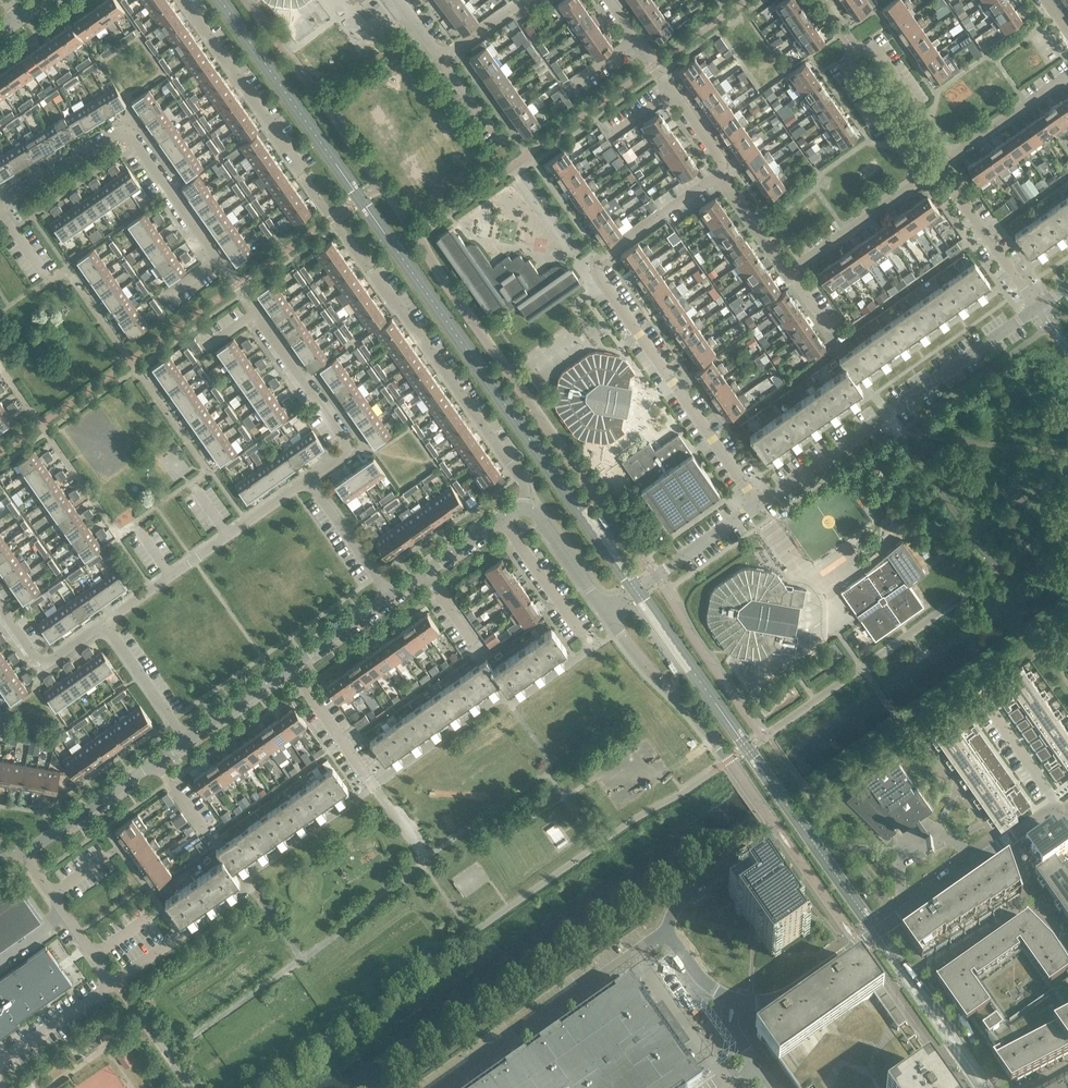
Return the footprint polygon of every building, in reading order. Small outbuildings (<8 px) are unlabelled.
[(116,0),(106,0),(103,2),(115,20),(125,12),(116,0)] [(167,0),(156,0),(146,7),(153,16),(170,4),(167,0)] [(462,0),(449,0),(442,6),(449,15),(464,3),(462,0)] [(553,7),(559,17),(565,13),(583,0),(582,0),(563,0),(553,7)] [(585,4),(583,0),(565,13),(571,22),(587,11),(583,5),(585,4)] [(652,0),(637,0),(631,4),(635,10),(633,11),(636,15),(654,2),(652,0)] [(687,6),(691,12),(700,6),(696,0),(687,6)] [(781,15),(798,3),(796,0),(783,0),(775,6),(770,10),(772,14),(778,10),(781,15)] [(849,9),(861,0),(842,0),(849,9)] [(849,9),(855,18),(872,6),(868,0),(869,0),(861,0),(849,9)] [(889,18),(911,2),(910,0),(907,0),(903,2),(902,0),(894,0),(882,8),(889,18)] [(952,5),(956,9),(963,5),(960,0),(959,0),(953,5),(952,5)] [(1008,0),(991,0),(980,8),(982,11),(988,8),(992,13),(1009,1),(1008,0)] [(1015,10),(1009,1),(992,13),(996,19),(990,22),(993,26),(1015,10)] [(115,20),(103,2),(93,9),(105,26),(115,20)] [(660,11),(654,2),(636,15),(638,18),(640,16),(644,22),(660,11)] [(914,6),(911,2),(889,18),(895,27),(912,15),(908,9),(914,6)] [(472,12),(464,3),(449,15),(456,24),(472,12)] [(805,13),(798,3),(781,15),(785,21),(780,25),(782,28),(805,13)] [(133,11),(129,4),(125,7),(129,14),(133,11)] [(177,14),(170,4),(153,16),(160,26),(177,14)] [(941,9),(945,14),(951,10),(947,5),(941,9)] [(962,7),(956,12),(961,19),(968,15),(962,7)] [(105,26),(93,9),(83,16),(95,33),(105,26)] [(1022,20),(1015,10),(993,26),(995,30),(1001,26),(1005,32),(1022,20)] [(591,17),(587,11),(571,22),(566,26),(572,35),(577,31),(595,19),(593,15),(591,17)] [(666,20),(660,11),(644,22),(648,28),(646,29),(648,33),(666,20)] [(479,22),(472,12),(456,24),(463,34),(479,22)] [(811,22),(805,13),(782,28),(785,32),(790,28),(794,34),(811,22)] [(184,23),(177,14),(160,26),(167,35),(184,23)] [(916,20),(912,15),(895,27),(902,36),(924,20),(922,17),(916,20)] [(95,33),(83,16),(73,23),(85,40),(95,33)] [(967,16),(961,20),(968,29),(974,25),(967,16)] [(138,17),(134,20),(138,26),(142,24),(138,17)] [(512,20),(508,23),(511,28),(517,24),(513,19),(512,20)] [(598,22),(595,19),(577,31),(584,40),(600,29),(596,23),(598,22)] [(673,29),(666,20),(648,33),(651,36),(653,34),(657,41),(673,29)] [(927,24),(924,20),(902,36),(908,45),(925,33),(921,28),(927,24)] [(818,31),(811,22),(794,34),(798,39),(793,43),(795,46),(818,31)] [(190,33),(184,23),(167,35),(173,45),(190,33)] [(524,27),(529,36),(530,35),(535,32),(529,23),(524,27)] [(147,30),(142,24),(138,26),(143,33),(147,30)] [(83,42),(71,25),(61,32),(73,49),(83,42)] [(604,35),(600,29),(584,40),(590,49),(608,37),(606,33),(604,35)] [(135,35),(132,31),(126,35),(129,39),(135,35)] [(822,37),(818,31),(795,46),(798,50),(803,46),(807,52),(823,42),(820,38),(822,37)] [(73,49),(61,32),(51,39),(63,56),(73,49)] [(197,42),(190,33),(173,45),(180,55),(197,42)] [(929,39),(925,33),(908,45),(915,54),(937,38),(934,35),(929,39)] [(129,39),(126,35),(119,40),(122,44),(129,39)] [(611,40),(608,37),(590,49),(597,59),(613,48),(608,41),(611,40)] [(149,38),(147,39),(145,41),(149,48),(153,45),(149,38)] [(722,53),(728,49),(721,38),(714,43),(715,45),(716,44),(722,53)] [(939,42),(937,38),(915,54),(921,63),(938,51),(934,46),(939,42)] [(63,56),(51,39),(42,45),(54,63),(63,56)] [(471,50),(474,55),(470,58),(477,68),(493,56),(486,47),(487,46),(483,41),(471,50)] [(204,52),(197,42),(180,55),(187,64),(204,52)] [(537,45),(537,46),(543,54),(548,50),(542,42),(537,45)] [(113,44),(107,49),(109,53),(116,48),(113,44)] [(54,63),(42,45),(32,52),(44,69),(54,63)] [(158,51),(153,45),(149,48),(154,54),(158,51)] [(773,48),(777,55),(778,54),(782,51),(777,45),(773,48)] [(109,53),(107,49),(100,54),(103,58),(109,53)] [(942,57),(938,51),(921,63),(927,72),(950,56),(947,53),(942,57)] [(44,69),(32,52),(22,59),(34,76),(44,69)] [(211,62),(204,52),(187,64),(194,74),(211,62)] [(500,66),(493,56),(477,68),(483,77),(500,66)] [(952,60),(950,56),(927,72),(934,82),(951,70),(947,64),(952,60)] [(88,57),(82,62),(85,66),(91,61),(88,57)] [(162,58),(158,60),(163,67),(167,64),(162,58)] [(699,64),(695,58),(680,69),(682,72),(680,73),(685,80),(707,64),(704,61),(699,64)] [(34,76),(22,59),(13,66),(25,83),(34,76)] [(557,74),(562,70),(556,61),(550,64),(557,74)] [(85,66),(82,62),(75,66),(78,70),(85,66)] [(98,66),(95,62),(89,67),(91,71),(98,66)] [(217,71),(211,62),(194,74),(200,83),(217,71)] [(812,72),(806,62),(789,74),(793,80),(787,84),(790,88),(812,72)] [(171,71),(167,64),(163,67),(168,73),(171,71)] [(709,68),(707,64),(685,80),(691,89),(708,77),(704,71),(709,68)] [(25,83),(13,66),(3,73),(15,90),(25,83)] [(506,76),(500,66),(483,77),(490,87),(506,76)] [(91,71),(89,67),(82,72),(85,75),(91,71)] [(562,70),(557,74),(563,83),(569,79),(562,70)] [(69,71),(63,75),(65,79),(72,75),(69,71)] [(224,81),(217,71),(200,83),(207,93),(224,81)] [(819,81),(812,72),(790,88),(792,91),(798,87),(802,93),(819,81)] [(3,73),(0,75),(0,88),(6,96),(15,90),(3,73)] [(65,79),(63,75),(56,80),(59,84),(65,79)] [(79,80),(76,76),(69,80),(72,84),(79,80)] [(513,85),(506,76),(490,87),(497,97),(513,85)] [(176,77),(172,80),(176,86),(180,83),(176,77)] [(712,82),(708,77),(691,89),(697,98),(720,82),(717,79),(712,82)] [(72,84),(69,80),(63,85),(66,89),(72,84)] [(169,81),(167,83),(165,84),(170,91),(174,88),(169,81)] [(231,91),(224,81),(207,93),(214,103),(231,91)] [(825,90),(819,81),(802,93),(806,98),(800,102),(803,106),(825,90)] [(726,91),(720,82),(697,98),(704,107),(726,91)] [(185,90),(180,83),(176,86),(181,93),(185,90)] [(50,84),(44,89),(46,93),(53,88),(50,84)] [(520,95),(513,85),(497,97),(504,106),(520,95)] [(126,105),(115,87),(105,93),(115,111),(126,105)] [(179,94),(174,88),(170,91),(175,97),(179,94)] [(46,93),(44,89),(37,94),(40,97),(46,93)] [(59,93),(57,89),(50,94),(53,98),(59,93)] [(156,100),(149,90),(134,101),(132,102),(139,112),(156,100)] [(831,99),(825,90),(803,106),(805,109),(811,105),(814,111),(831,99)] [(238,100),(231,91),(214,103),(221,112),(238,100)] [(733,100),(726,91),(704,107),(710,116),(733,100)] [(115,111),(105,93),(95,99),(105,117),(115,111)] [(53,98),(50,94),(44,99),(46,103),(53,98)] [(527,105),(520,95),(504,106),(511,116),(527,105)] [(189,96),(185,99),(190,105),(194,103),(189,96)] [(1067,97),(1059,103),(1067,117),(1067,97)] [(31,98),(24,103),(27,106),(34,102),(31,98)] [(105,117),(95,99),(85,106),(95,123),(105,117)] [(838,108),(831,99),(814,111),(818,116),(813,120),(816,124),(838,108)] [(162,110),(156,100),(139,112),(145,122),(162,110)] [(244,110),(238,100),(221,112),(228,122),(244,110)] [(735,104),(733,100),(710,116),(717,125),(734,113),(730,108),(735,104)] [(187,107),(183,101),(179,103),(184,110),(187,107)] [(27,106),(24,103),(18,107),(21,111),(27,106)] [(40,107),(37,103),(31,108),(34,112),(40,107)] [(199,109),(194,103),(190,105),(195,112),(199,109)] [(749,108),(748,108),(752,114),(760,108),(756,103),(749,108)] [(1059,103),(1050,110),(1065,132),(1067,130),(1067,128),(1065,124),(1067,122),(1067,117),(1059,103)] [(533,114),(527,105),(511,116),(517,125),(533,114)] [(95,123),(85,106),(74,112),(85,129),(95,123)] [(192,114),(187,107),(184,110),(188,116),(192,114)] [(34,112),(31,108),(24,112),(27,116),(34,112)] [(844,117),(838,108),(816,124),(818,127),(823,124),(827,129),(844,117)] [(169,120),(162,110),(145,122),(152,132),(169,120)] [(251,119),(244,110),(228,122),(234,131),(251,119)] [(1065,132),(1050,110),(1041,116),(1052,133),(1058,129),(1062,134),(1065,132)] [(12,112),(5,116),(8,120),(14,115),(12,112)] [(85,129),(74,112),(64,118),(75,135),(85,129)] [(738,119),(734,113),(717,125),(723,135),(746,119),(743,115),(738,119)] [(541,124),(533,114),(517,125),(524,136),(541,124)] [(659,117),(657,114),(642,125),(646,131),(641,135),(643,138),(666,123),(661,116),(659,117)] [(203,115),(199,118),(204,124),(207,122),(203,115)] [(1052,133),(1041,116),(1032,123),(1043,139),(1047,145),(1051,142),(1047,137),(1052,133)] [(21,120),(18,117),(12,121),(15,125),(21,120)] [(783,120),(787,125),(792,122),(788,117),(783,120)] [(851,126),(844,117),(827,129),(831,135),(826,138),(828,142),(851,126)] [(75,135),(64,118),(54,124),(65,141),(75,135)] [(258,129),(251,119),(234,131),(241,141),(258,129)] [(748,122),(746,119),(723,135),(730,144),(747,132),(743,126),(748,122)] [(176,129),(169,120),(152,132),(159,141),(176,129)] [(201,126),(196,120),(193,123),(197,129),(201,126)] [(15,125),(12,121),(5,126),(8,130),(15,125)] [(212,128),(207,122),(204,124),(208,131),(212,128)] [(672,132),(666,123),(643,138),(646,142),(651,138),(655,144),(672,132)] [(1043,139),(1032,123),(1022,129),(1034,146),(1040,142),(1044,147),(1047,145),(1043,139)] [(65,141),(54,124),(44,130),(55,148),(65,141)] [(206,133),(201,126),(197,129),(202,136),(206,133)] [(855,133),(851,126),(828,142),(831,146),(836,142),(840,148),(856,137),(854,134),(855,133)] [(797,128),(792,132),(795,137),(801,134),(801,133),(797,128)] [(183,139),(176,129),(159,141),(166,151),(183,139)] [(1034,146),(1022,129),(1013,136),(1025,152),(1029,158),(1032,155),(1029,150),(1034,146)] [(55,148),(44,130),(34,136),(45,154),(55,148)] [(678,141),(672,132),(655,144),(659,149),(654,153),(656,157),(678,141)] [(750,137),(747,132),(730,144),(736,153),(758,137),(756,133),(750,137)] [(216,134),(213,137),(217,144),(221,141),(216,134)] [(264,145),(257,135),(240,147),(247,156),(264,145)] [(45,154),(34,136),(24,142),(35,160),(45,154)] [(1025,152),(1013,136),(1004,142),(1016,159),(1021,155),(1025,160),(1029,158),(1025,152)] [(761,141),(758,137),(736,153),(742,162),(759,150),(755,144),(761,141)] [(798,141),(797,141),(801,146),(806,143),(802,138),(798,141)] [(189,148),(183,139),(166,151),(172,160),(189,148)] [(215,145),(210,139),(206,142),(211,148),(215,145)] [(792,141),(788,144),(792,150),(797,146),(793,140),(792,141)] [(226,147),(221,141),(217,144),(222,150),(226,147)] [(685,150),(678,141),(656,157),(659,160),(664,156),(668,162),(685,150)] [(35,160),(24,142),(14,148),(25,166),(35,160)] [(1016,159),(1004,142),(995,148),(1011,171),(1014,168),(1010,163),(1016,159)] [(219,152),(215,145),(211,148),(215,155),(219,152)] [(270,154),(264,145),(247,156),(253,166),(270,154)] [(807,149),(806,150),(810,155),(814,151),(811,146),(807,149)] [(547,162),(554,172),(571,160),(567,154),(572,151),(570,147),(564,151),(564,150),(547,162)] [(25,166),(14,148),(4,154),(15,172),(25,166)] [(196,158),(189,148),(172,160),(179,170),(196,158)] [(1011,171),(995,148),(986,155),(998,172),(1003,168),(1007,173),(1011,171)] [(794,153),(793,153),(797,158),(803,154),(799,149),(794,153)] [(691,159),(685,150),(668,162),(672,167),(667,171),(669,175),(691,159)] [(763,155),(759,150),(742,162),(749,171),(771,155),(769,152),(763,155)] [(814,153),(809,157),(812,162),(818,158),(814,153)] [(4,154),(0,156),(0,170),(5,178),(15,172),(4,154)] [(277,164),(270,154),(253,166),(260,176),(277,164)] [(774,159),(771,155),(749,171),(755,180),(772,168),(768,163),(774,159)] [(998,172),(986,155),(977,161),(989,178),(992,183),(996,181),(992,175),(998,172)] [(203,168),(196,158),(179,170),(186,180),(203,168)] [(634,159),(628,163),(633,170),(639,165),(634,159)] [(696,166),(691,159),(669,175),(672,178),(677,175),(681,181),(696,170),(694,167),(696,166)] [(1060,162),(1066,172),(1067,171),(1067,159),(1066,161),(1067,163),(1065,165),(1062,160),(1060,162)] [(233,166),(229,160),(225,162),(229,169),(233,166)] [(575,166),(571,160),(554,172),(560,181),(583,165),(580,162),(575,166)] [(989,178),(977,161),(967,168),(979,185),(985,180),(989,186),(992,183),(989,178)] [(116,164),(114,164),(111,166),(116,173),(120,170),(116,164)] [(227,171),(222,164),(218,167),(223,173),(227,171)] [(284,173),(277,164),(260,176),(267,185),(284,173)] [(585,169),(583,165),(560,181),(567,190),(584,178),(580,173),(585,169)] [(238,173),(233,166),(229,169),(234,175),(238,173)] [(776,174),(772,168),(755,180),(762,189),(784,173),(781,170),(776,174)] [(140,186),(128,169),(118,176),(130,193),(140,186)] [(635,172),(635,173),(638,178),(643,175),(640,169),(635,172)] [(231,177),(227,171),(223,173),(227,180),(231,177)] [(631,172),(626,176),(631,182),(636,178),(631,172)] [(291,183),(284,173),(267,185),(274,195),(291,183)] [(786,177),(784,173),(762,189),(766,196),(768,194),(770,197),(785,187),(781,181),(786,177)] [(205,185),(198,175),(181,187),(188,197),(205,185)] [(130,193),(118,176),(109,183),(121,200),(130,193)] [(97,178),(95,178),(92,179),(97,186),(101,184),(97,178)] [(587,184),(584,178),(567,190),(573,199),(595,183),(593,180),(587,184)] [(242,179),(238,182),(243,188),(247,185),(242,179)] [(121,200),(109,183),(99,190),(111,207),(121,200)] [(240,190),(236,183),(232,186),(236,193),(240,190)] [(297,193),(291,183),(274,195),(280,204),(297,193)] [(598,187),(595,183),(573,199),(579,208),(596,196),(592,191),(598,187)] [(212,195),(205,185),(188,197),(195,207),(212,195)] [(251,192),(247,185),(243,188),(247,195),(251,192)] [(639,185),(633,189),(637,194),(643,190),(640,186),(639,185)] [(1016,193),(1022,202),(1029,198),(1023,189),(1016,193)] [(111,207),(99,190),(89,196),(101,213),(111,207)] [(245,196),(240,190),(236,193),(241,199),(245,196)] [(77,192),(75,191),(73,193),(78,200),(81,197),(77,192)] [(304,202),(297,193),(280,204),(287,214),(304,202)] [(645,194),(641,198),(644,202),(649,199),(645,194)] [(219,205),(212,195),(195,207),(202,217),(219,205)] [(101,213),(89,196),(80,203),(92,220),(101,213)] [(600,202),(596,196),(579,208),(586,217),(608,202),(606,198),(600,202)] [(1006,201),(1012,210),(1018,206),(1012,197),(1006,201)] [(1053,208),(1067,229),(1067,197),(1053,208)] [(256,198),(252,201),(256,207),(260,204),(256,198)] [(943,218),(928,198),(925,200),(924,198),(918,203),(933,225),(943,218)] [(716,202),(714,199),(699,210),(703,216),(697,220),(700,223),(722,207),(718,201),(716,202)] [(649,201),(645,204),(651,213),(656,209),(650,201),(649,201)] [(311,212),(304,202),(287,214),(294,224),(311,212)] [(611,205),(608,202),(586,217),(592,226),(609,215),(605,209),(611,205)] [(92,220),(80,203),(70,210),(82,227),(92,220)] [(254,209),(249,203),(245,205),(250,212),(254,209)] [(933,225),(918,203),(909,209),(920,226),(926,222),(930,228),(933,225)] [(999,207),(999,208),(1003,215),(1004,215),(1009,211),(1005,203),(999,207)] [(265,211),(260,204),(256,207),(261,214),(265,211)] [(58,205),(56,205),(54,207),(58,213),(62,211),(58,205)] [(226,214),(219,205),(202,217),(209,226),(226,214)] [(729,217),(722,207),(700,223),(702,227),(708,223),(712,229),(729,217)] [(1053,208),(1034,221),(1049,242),(1056,237),(1062,245),(1067,242),(1061,234),(1067,229),(1053,208)] [(258,216),(254,209),(250,212),(254,218),(258,216)] [(920,226),(909,209),(899,216),(915,238),(919,235),(915,230),(920,226)] [(82,227),(70,210),(61,217),(72,234),(82,227)] [(152,223),(145,213),(128,225),(135,235),(152,223)] [(233,224),(226,214),(209,226),(216,236),(233,224)] [(613,220),(609,215),(592,226),(599,236),(621,220),(618,216),(613,220)] [(164,219),(162,216),(155,221),(158,225),(163,221),(164,219)] [(915,238),(899,216),(890,222),(902,239),(908,235),(912,240),(915,238)] [(72,234),(61,217),(51,224),(63,241),(72,234)] [(269,217),(265,220),(270,227),(274,224),(269,217)] [(735,226),(729,217),(712,229),(716,234),(710,238),(713,241),(735,226)] [(623,223),(621,220),(599,236),(603,242),(605,241),(607,244),(622,233),(618,227),(623,223)] [(1049,242),(1034,221),(1014,235),(1029,256),(1030,256),(1037,251),(1042,259),(1047,255),(1042,247),(1049,242)] [(267,228),(263,222),(259,225),(263,231),(267,228)] [(902,239),(890,222),(881,228),(897,251),(901,248),(897,243),(902,239)] [(159,233),(152,223),(135,235),(142,245),(159,233)] [(239,233),(233,224),(216,236),(222,245),(239,233)] [(278,230),(274,224),(270,227),(274,233),(278,230)] [(741,235),(735,226),(713,241),(715,245),(721,241),(724,247),(741,235)] [(272,235),(267,228),(263,231),(268,238),(272,235)] [(897,251),(881,228),(872,235),(884,252),(890,248),(893,253),(897,251)] [(89,235),(94,243),(102,237),(97,230),(89,235)] [(454,238),(449,230),(440,236),(446,244),(442,247),(488,313),(504,302),(509,308),(510,308),(511,309),(517,304),(528,320),(577,286),(574,282),(578,279),(572,271),(568,274),(565,270),(564,268),(563,268),(562,267),(561,267),(560,266),(559,266),(558,266),(557,266),(556,266),(555,266),(553,266),(552,267),(551,267),(540,276),(536,270),(529,260),(525,262),(520,256),(519,256),(518,256),(518,255),(511,260),(508,256),(493,267),(490,264),(487,260),(479,248),(478,247),(478,246),(477,246),(475,245),(473,244),(472,244),(471,244),(470,244),(469,244),(468,244),(467,245),(466,246),(458,235),(454,238)] [(165,242),(159,233),(142,245),(148,254),(165,242)] [(246,243),(239,233),(222,245),(229,255),(246,243)] [(674,234),(668,237),(672,244),(679,239),(675,233),(674,234)] [(177,238),(175,235),(169,240),(171,244),(177,240),(177,238)] [(748,244),(741,235),(724,247),(728,252),(723,256),(725,260),(748,244)] [(888,257),(884,252),(872,235),(863,241),(879,264),(888,257)] [(117,248),(112,241),(108,244),(113,251),(117,248)] [(339,251),(332,241),(314,253),(322,263),(339,251)] [(879,264),(863,241),(854,248),(866,265),(871,261),(875,266),(879,264)] [(172,252),(165,242),(148,254),(155,264),(172,252)] [(961,249),(956,242),(945,250),(949,257),(961,249)] [(253,253),(246,243),(229,255),(236,265),(253,253)] [(642,249),(638,243),(623,254),(625,257),(623,258),(628,264),(650,249),(647,245),(642,249)] [(754,253),(748,244),(725,260),(728,263),(733,259),(737,265),(754,253)] [(121,254),(117,248),(113,251),(118,257),(121,254)] [(869,270),(866,265),(854,248),(845,254),(860,276),(869,270)] [(101,259),(94,249),(77,261),(84,271),(101,259)] [(652,252),(650,249),(628,264),(634,274),(651,262),(647,256),(652,252)] [(346,261),(339,251),(322,263),(328,273),(346,261)] [(179,262),(172,252),(155,264),(162,274),(179,262)] [(761,262),(754,253),(737,265),(741,271),(736,274),(738,278),(761,262)] [(191,257),(189,254),(182,259),(185,263),(190,259),(191,257)] [(860,276),(845,254),(836,261),(851,283),(860,276)] [(108,269),(101,259),(84,271),(91,281),(108,269)] [(130,267),(126,260),(122,263),(127,270),(130,267)] [(352,270),(346,261),(328,273),(335,282),(352,270)] [(851,283),(836,261),(827,267),(842,289),(851,283)] [(186,272),(179,262),(162,274),(169,283),(186,272)] [(655,267),(651,262),(634,274),(641,283),(663,267),(660,263),(655,267)] [(767,271),(761,262),(738,278),(741,282),(746,278),(750,283),(767,271)] [(989,284),(974,263),(955,277),(970,298),(977,293),(982,301),(987,298),(982,290),(989,285),(989,284)] [(304,266),(300,269),(304,275),(308,273),(304,266)] [(135,273),(130,267),(127,270),(131,276),(135,273)] [(665,271),(663,267),(641,283),(647,292),(664,280),(660,274),(665,271)] [(842,289),(827,267),(820,272),(821,273),(818,275),(829,291),(835,286),(839,292),(842,289)] [(114,278),(108,269),(91,281),(97,290),(114,278)] [(708,274),(712,279),(718,274),(714,269),(708,274)] [(359,280),(352,270),(335,282),(342,292),(359,280)] [(302,277),(297,271),(293,273),(298,280),(302,277)] [(774,280),(767,271),(750,283),(754,289),(749,293),(751,296),(774,280)] [(313,279),(308,273),(304,275),(309,282),(313,279)] [(903,278),(907,284),(913,279),(909,273),(903,278)] [(306,284),(302,277),(298,280),(302,286),(306,284)] [(970,298),(955,277),(936,291),(951,312),(958,307),(963,315),(968,311),(963,303),(970,298)] [(121,288),(114,278),(97,290),(104,300),(121,288)] [(708,278),(702,282),(705,287),(711,283),(708,279),(708,278)] [(144,286),(139,280),(135,282),(140,289),(144,286)] [(366,290),(359,280),(342,292),(349,301),(366,290)] [(668,285),(664,280),(647,292),(653,301),(676,285),(673,282),(668,285)] [(780,290),(774,280),(751,296),(754,300),(759,296),(763,302),(780,290)] [(281,292),(274,282),(257,294),(264,304),(281,292)] [(317,285),(313,288),(318,295),(322,292),(317,285)] [(678,289),(676,285),(653,301),(660,310),(677,298),(673,292),(678,289)] [(149,293),(144,286),(140,289),(145,295),(149,293)] [(128,298),(121,288),(104,300),(111,310),(128,298)] [(315,296),(311,290),(307,293),(311,299),(315,296)] [(373,299),(366,290),(349,301),(356,311),(373,299)] [(951,312),(936,291),(916,304),(931,325),(938,320),(944,328),(949,325),(943,317),(951,312)] [(288,302),(281,292),(264,304),(271,314),(288,302)] [(326,298),(322,292),(318,295),(322,301),(326,298)] [(786,295),(784,292),(769,302),(773,308),(768,312),(770,316),(793,300),(788,294),(786,295)] [(884,292),(876,298),(880,303),(888,297),(884,292)] [(320,303),(315,296),(311,299),(316,306),(320,303)] [(135,307),(128,298),(111,310),(118,319),(135,307)] [(681,304),(677,298),(660,310),(666,319),(689,304),(686,300),(681,304)] [(158,305),(153,299),(149,302),(154,308),(158,305)] [(379,309),(373,299),(356,311),(362,321),(379,309)] [(864,314),(870,310),(862,299),(857,303),(861,309),(860,309),(864,314)] [(799,309),(793,300),(770,316),(777,325),(782,321),(799,309)] [(734,301),(730,304),(734,309),(738,306),(734,301)] [(294,311),(288,302),(271,314),(277,323),(294,311)] [(691,307),(689,304),(666,319),(673,328),(690,316),(686,311),(691,307)] [(931,325),(916,304),(897,318),(912,339),(919,334),(925,342),(930,338),(924,330),(931,325)] [(162,312),(158,305),(154,308),(158,315),(162,312)] [(331,305),(327,307),(331,314),(335,311),(331,305)] [(142,317),(135,307),(118,319),(125,329),(142,317)] [(726,307),(721,311),(724,315),(729,311),(727,307),(726,307)] [(329,316),(324,309),(320,312),(325,318),(329,316)] [(386,319),(379,309),(362,321),(369,331),(386,319)] [(806,318),(799,309),(782,321),(786,327),(781,330),(783,334),(806,318)] [(301,321),(294,311),(277,323),(284,333),(301,321)] [(340,318),(335,311),(331,314),(336,320),(340,318)] [(732,314),(728,317),(732,324),(737,321),(732,314)] [(333,322),(329,316),(325,318),(329,325),(333,322)] [(693,322),(690,316),(673,328),(679,337),(701,322),(699,318),(693,322)] [(149,327),(142,317),(125,329),(132,339),(149,327)] [(745,321),(752,329),(757,326),(750,317),(745,321)] [(812,327),(806,318),(783,334),(786,337),(791,334),(795,339),(812,327)] [(912,339),(897,318),(878,331),(893,353),(900,348),(905,355),(910,352),(905,344),(912,339)] [(399,329),(392,319),(375,331),(382,341),(399,329)] [(511,333),(516,329),(510,320),(504,324),(507,327),(509,330),(511,333)] [(308,330),(301,321),(284,333),(291,342),(308,330)] [(704,325),(701,322),(679,337),(685,346),(702,335),(698,329),(704,325)] [(344,324),(340,327),(345,333),(349,330),(344,324)] [(818,336),(812,327),(795,339),(799,345),(793,349),(796,352),(818,336)] [(342,335),(338,328),(334,331),(338,338),(342,335)] [(406,338),(399,329),(382,341),(389,350),(406,338)] [(315,340),(308,330),(291,342),(298,352),(315,340)] [(353,337),(349,330),(345,333),(349,340),(353,337)] [(893,353),(878,331),(858,345),(873,366),(880,361),(886,369),(891,365),(885,358),(893,353)] [(347,341),(342,335),(338,338),(343,344),(347,341)] [(706,340),(702,335),(685,346),(692,356),(714,340),(712,336),(706,340)] [(823,343),(818,336),(796,352),(798,356),(804,352),(808,358),(823,347),(821,344),(823,343)] [(202,349),(194,338),(187,343),(196,354),(202,349)] [(412,348),(406,338),(389,350),(395,360),(412,348)] [(752,338),(747,342),(751,347),(756,344),(752,338)] [(247,339),(238,345),(234,339),(217,351),(224,361),(241,349),(244,347),(251,342),(249,339),(247,339)] [(321,350),(315,340),(298,352),(304,362),(321,350)] [(717,343),(714,340),(692,356),(699,365),(716,353),(711,347),(717,343)] [(252,345),(251,342),(244,347),(246,351),(252,347),(252,345)] [(368,350),(364,344),(360,346),(364,353),(368,350)] [(873,366),(858,345),(839,359),(846,370),(856,382),(863,377),(867,383),(872,379),(866,371),(873,366)] [(192,355),(188,348),(184,351),(188,357),(192,355)] [(362,355),(357,348),(353,351),(358,357),(362,355)] [(419,358),(412,348),(395,360),(402,370),(419,358)] [(247,359),(241,349),(224,361),(230,371),(247,359)] [(328,360),(321,350),(304,362),(311,372),(328,360)] [(373,357),(368,350),(364,353),(369,359),(373,357)] [(625,432),(622,427),(618,427),(620,416),(622,417),(623,417),(624,417),(627,417),(629,404),(630,404),(630,403),(630,402),(632,388),(629,387),(628,387),(625,387),(626,376),(630,377),(635,373),(626,360),(619,356),(611,354),(596,352),(588,354),(563,372),(558,378),(554,401),(556,409),(574,435),(581,439),(604,443),(612,442),(625,432)] [(197,361),(192,355),(188,357),(193,364),(197,361)] [(366,361),(362,355),(358,357),(362,364),(366,361)] [(176,366),(169,356),(152,368),(159,378),(176,366)] [(344,368),(337,358),(320,370),(327,380),(344,368)] [(426,367),(419,358),(402,370),(409,379),(426,367)] [(254,368),(247,359),(230,371),(237,380),(254,368)] [(266,364),(264,361),(257,366),(260,370),(266,366),(266,364)] [(716,367),(712,361),(697,371),(699,374),(697,376),(702,382),(724,366),(722,363),(716,367)] [(377,363),(373,366),(378,372),(382,369),(377,363)] [(183,375),(176,366),(159,378),(166,387),(183,375)] [(727,370),(724,366),(702,382),(708,391),(725,379),(721,374),(727,370)] [(206,374),(201,367),(197,370),(202,377),(206,374)] [(375,374),(371,367),(367,370),(371,377),(375,374)] [(433,377),(426,367),(409,379),(416,389),(433,377)] [(261,378),(254,368),(237,380),(244,390),(261,378)] [(350,377),(344,368),(327,380),(333,389),(350,377)] [(386,376),(382,369),(378,372),(383,379),(386,376)] [(784,374),(787,380),(794,375),(790,370),(784,374)] [(844,370),(838,375),(827,382),(842,403),(849,398),(855,406),(860,403),(854,395),(857,393),(857,392),(859,391),(860,390),(860,389),(860,388),(860,387),(856,382),(846,370),(845,370),(844,370)] [(210,380),(206,374),(202,377),(206,383),(210,380)] [(380,380),(375,374),(371,377),(376,383),(380,380)] [(777,374),(771,378),(778,387),(784,383),(777,374)] [(189,385),(183,375),(166,387),(173,397),(189,385)] [(357,387),(350,377),(333,389),(340,399),(357,387)] [(439,386),(433,377),(416,389),(422,398),(439,386)] [(268,388),(261,378),(244,390),(251,400),(268,388)] [(729,385),(725,379),(708,391),(715,400),(737,385),(734,381),(729,385)] [(280,383),(278,380),(271,385),(274,389),(279,385),(280,383)] [(391,382),(387,385),(391,391),(395,389),(391,382)] [(842,403),(827,382),(808,396),(823,417),(830,412),(835,420),(840,416),(835,409),(842,403)] [(196,395),(189,385),(173,397),(179,407),(196,395)] [(739,388),(737,385),(715,400),(721,409),(738,397),(734,392),(739,388)] [(446,396),(439,386),(422,398),(429,408),(446,396)] [(219,393),(215,387),(211,389),(215,396),(219,393)] [(364,397),(357,387),(340,399),(347,409),(364,397)] [(389,393),(384,387),(380,389),(385,396),(389,393)] [(274,397),(268,388),(251,400),(257,409),(274,397)] [(400,395),(395,389),(391,391),(396,398),(400,395)] [(224,400),(219,393),(215,396),(220,402),(224,400)] [(393,400),(389,393),(385,396),(390,402),(393,400)] [(203,404),(196,395),(179,407),(186,416),(203,404)] [(453,406),(446,396),(429,408),(436,418),(453,406)] [(823,417),(808,396),(789,409),(803,430),(810,426),(816,434),(821,430),(815,422),(823,417)] [(281,407),(274,397),(257,409),(264,419),(281,407)] [(371,406),(364,397),(347,409),(354,418),(371,406)] [(742,403),(738,397),(721,409),(728,419),(745,407),(744,407),(750,403),(747,399),(742,403)] [(293,402),(291,400),(284,404),(287,408),(293,404),(293,402)] [(404,401),(400,404),(405,411),(409,408),(404,401)] [(210,414),(203,404),(186,416),(193,426),(210,414)] [(18,408),(16,405),(9,410),(12,414),(18,410),(18,408)] [(233,412),(228,406),(224,408),(229,415),(233,412)] [(377,416),(371,406),(354,418),(360,428),(377,416)] [(402,412),(398,406),(394,409),(399,415),(402,412)] [(460,415),(453,406),(436,418),(443,427),(460,415)] [(288,417),(281,407),(264,419),(271,429),(288,417)] [(414,414),(409,408),(405,411),(410,417),(414,414)] [(803,430),(789,409),(769,423),(784,444),(791,439),(797,447),(802,444),(796,436),(803,430)] [(6,412),(0,416),(0,431),(13,422),(6,412)] [(237,419),(233,412),(229,415),(233,421),(237,419)] [(407,419),(402,412),(399,415),(403,422),(407,419)] [(217,423),(210,414),(193,426),(200,435),(217,423)] [(299,419),(296,415),(290,420),(293,423),(299,419)] [(466,425),(460,415),(443,427),(449,437),(466,425)] [(384,426),(377,416),(360,428),(367,437),(384,426)] [(293,423),(290,420),(283,424),(286,428),(293,423)] [(416,422),(414,423),(412,425),(416,432),(420,429),(416,422)] [(223,433),(217,423),(200,435),(206,445),(223,433)] [(784,444),(769,423),(749,437),(764,458),(772,453),(777,461),(782,457),(777,449),(784,444)] [(246,431),(242,425),(238,428),(242,434),(246,431)] [(473,435),(466,425),(449,437),(456,447),(473,435)] [(391,435),(384,426),(367,437),(374,447),(391,435)] [(280,433),(277,429),(271,433),(273,437),(280,433)] [(425,435),(420,429),(416,432),(421,438),(425,435)] [(251,438),(246,431),(242,434),(247,441),(251,438)] [(324,448),(312,431),(303,438),(315,455),(324,448)] [(230,443),(223,433),(206,445),(213,455),(230,443)] [(273,437),(271,433),(264,438),(267,442),(273,437)] [(689,450),(679,434),(661,447),(655,451),(649,442),(622,462),(625,466),(636,483),(664,522),(669,529),(720,493),(689,450)] [(480,444),(473,435),(456,447),(463,456),(480,444)] [(315,455),(303,438),(293,444),(305,461),(315,455)] [(429,441),(425,444),(430,451),(434,448),(429,441)] [(261,446),(258,442),(251,447),(254,451),(261,446)] [(237,452),(230,443),(213,455),(220,465),(237,452)] [(305,461),(293,444),(283,451),(295,468),(305,461)] [(487,454),(480,444),(463,456),(470,466),(487,454)] [(254,451),(251,447),(245,451),(248,455),(249,454),(254,451)] [(438,454),(434,448),(430,451),(434,457),(438,454)] [(41,461),(34,451),(17,463),(24,473),(41,461)] [(254,451),(249,454),(257,466),(262,463),(254,451)] [(295,468),(283,451),(274,458),(286,475),(295,468)] [(53,457),(51,454),(44,459),(47,463),(52,459),(53,457)] [(494,463),(487,454),(470,466),(477,475),(494,463)] [(241,460),(239,456),(232,460),(235,464),(241,460)] [(286,475),(274,458),(264,465),(276,482),(286,475)] [(385,475),(373,458),(363,465),(375,482),(385,475)] [(235,464),(232,460),(226,465),(228,469),(235,464)] [(48,471),(41,461),(24,473),(31,483),(48,471)] [(443,461),(439,463),(443,470),(447,467),(443,461)] [(501,473),(494,463),(477,475),(489,493),(501,485),(495,477),(501,473)] [(276,482),(264,465),(254,471),(266,488),(276,482)] [(375,482),(363,465),(354,472),(366,489),(375,482)] [(452,474),(447,467),(443,470),(448,476),(452,474)] [(54,480),(48,471),(31,483),(37,492),(54,480)] [(266,488),(254,471),(245,478),(257,495),(266,488)] [(438,475),(435,471),(428,475),(431,479),(438,475)] [(366,489),(354,472),(344,478),(356,495),(366,489)] [(66,476),(64,473),(58,478),(60,482),(66,478),(66,476)] [(431,479),(428,475),(422,480),(425,484),(431,479)] [(257,495),(245,478),(235,485),(247,502),(257,495)] [(356,495),(344,478),(334,485),(346,502),(356,495)] [(61,490),(54,480),(37,492),(44,502),(61,490)] [(456,480),(452,483),(457,489),(461,486),(456,480)] [(418,488),(416,484),(409,489),(412,493),(418,488)] [(465,493),(461,486),(457,489),(461,496),(465,493)] [(463,504),(451,487),(441,494),(453,511),(463,504)] [(412,493),(409,489),(403,493),(405,497),(412,493)] [(68,500),(61,490),(44,502),(51,511),(68,500)] [(392,491),(385,496),(388,500),(395,495),(392,491)] [(80,495),(78,492),(71,497),(74,501),(79,497),(80,495)] [(453,511),(441,494),(432,500),(444,517),(453,511)] [(388,500),(385,496),(379,501),(382,504),(388,500)] [(20,497),(15,501),(18,506),(23,502),(20,497)] [(399,502),(397,498),(390,503),(393,506),(399,502)] [(75,509),(68,500),(51,511),(58,521),(75,509)] [(444,517),(432,500),(422,507),(434,524),(444,517)] [(15,508),(10,501),(7,504),(11,511),(15,508)] [(393,506),(390,503),(384,507),(386,511),(393,506)] [(373,505),(366,509),(369,513),(375,509),(373,505)] [(434,524),(422,507),(412,514),(424,531),(434,524)] [(20,514),(15,508),(11,511),(16,517),(20,514)] [(81,519),(75,509),(58,521),(64,531),(81,519)] [(369,513),(366,509),(360,514),(362,518),(369,513)] [(93,514),(92,512),(85,517),(87,520),(93,517),(93,514)] [(380,515),(377,512),(371,516),(374,520),(380,515)] [(424,531),(412,514),(403,521),(415,538),(424,531)] [(374,520),(371,516),(364,521),(367,525),(374,520)] [(88,528),(81,519),(64,531),(71,540),(88,528)] [(29,527),(24,521),(20,523),(25,530),(29,527)] [(415,538),(403,521),(393,528),(405,545),(415,538)] [(33,534),(29,527),(25,530),(29,536),(33,534)] [(95,538),(88,528),(71,540),(78,550),(95,538)] [(405,545),(393,528),(384,534),(396,551),(405,545)] [(107,534),(105,531),(98,536),(101,540),(106,536),(107,534)] [(396,551),(384,534),(374,541),(386,558),(396,551)] [(102,548),(95,538),(78,550),(85,560),(102,548)] [(42,546),(38,540),(34,543),(38,549),(42,546)] [(846,588),(841,592),(845,597),(856,614),(858,613),(859,613),(861,617),(860,619),(861,621),(863,623),(871,635),(875,641),(881,637),(897,625),(896,623),(897,623),(900,621),(901,620),(902,622),(919,610),(924,606),(920,601),(909,585),(926,573),(902,540),(886,553),(890,558),(868,573),(869,575),(868,575),(865,578),(864,578),(863,576),(846,588)] [(6,543),(0,547),(0,562),(13,553),(6,543)] [(47,553),(42,546),(38,549),(43,556),(47,553)] [(13,553),(0,562),(0,571),(3,574),(20,562),(13,553)] [(102,558),(99,554),(93,558),(96,562),(102,558)] [(96,562),(93,558),(86,563),(89,567),(96,562)] [(56,565),(51,559),(47,562),(52,568),(56,565)] [(502,562),(500,559),(485,570),(489,576),(484,580),(486,583),(509,568),(504,561),(502,562)] [(26,572),(20,562),(3,574),(9,584),(26,572)] [(60,572),(56,565),(52,568),(56,575),(60,572)] [(83,571),(80,567),(74,572),(76,576),(83,571)] [(515,577),(509,568),(486,583),(489,587),(494,583),(498,589),(515,577)] [(781,651),(795,653),(797,643),(798,636),(795,636),(798,621),(799,612),(800,607),(803,607),(804,597),(805,593),(806,590),(799,589),(792,588),(792,590),(787,589),(778,576),(771,572),(748,568),(740,569),(715,587),(710,594),(706,617),(708,625),(726,651),(733,655),(756,659),(764,657),(777,648),(782,649),(781,651)] [(128,586),(116,569),(106,576),(118,593),(128,586)] [(33,581),(26,572),(9,584),(16,593),(33,581)] [(76,576),(74,572),(67,576),(70,580),(76,576)] [(118,593),(106,576),(96,583),(108,600),(118,593)] [(521,586),(515,577),(498,589),(502,594),(497,598),(499,601),(521,586)] [(40,591),(33,581),(16,593),(23,603),(40,591)] [(64,585),(61,581),(54,585),(57,589),(64,585)] [(108,600),(96,583),(86,590),(98,607),(108,600)] [(57,589),(54,585),(48,590),(51,594),(57,589)] [(528,595),(521,586),(499,601),(502,605),(507,601),(511,607),(528,595)] [(98,607),(86,590),(77,597),(89,614),(98,607)] [(44,598),(42,594),(35,599),(38,603),(44,598)] [(534,604),(528,595),(511,607),(515,612),(509,616),(512,620),(534,604)] [(89,614),(77,597),(67,603),(79,621),(89,614)] [(38,603),(35,599),(29,603),(31,607),(38,603)] [(79,621),(67,603),(58,610),(70,627),(79,621)] [(466,603),(461,606),(464,611),(469,607),(466,603)] [(539,610),(534,604),(512,620),(514,623),(520,619),(524,625),(539,615),(537,612),(539,610)] [(70,627),(58,610),(48,617),(60,634),(70,627)] [(476,617),(472,611),(467,615),(471,621),(476,617)] [(439,631),(427,614),(418,621),(430,638),(435,634),(439,640),(443,637),(439,632),(439,631)] [(60,634),(48,617),(38,624),(50,641),(60,634)] [(478,620),(473,623),(477,629),(482,626),(478,620)] [(430,638),(418,621),(409,628),(424,650),(428,647),(424,642),(430,638)] [(424,650),(409,628),(400,634),(412,651),(415,656),(424,650)] [(566,650),(551,629),(532,643),(546,664),(554,659),(559,667),(564,663),(559,655),(566,650)] [(494,633),(484,640),(491,649),(501,642),(494,633)] [(412,651),(400,634),(391,640),(406,663),(410,660),(406,655),(412,651)] [(406,663),(391,640),(381,647),(393,664),(399,660),(403,665),(406,663)] [(546,664),(532,643),(512,656),(527,677),(534,672),(540,680),(545,677),(540,669),(546,664)] [(1063,646),(1055,652),(1058,656),(1066,650),(1063,646)] [(90,647),(88,647),(85,649),(90,656),(94,653),(90,647)] [(393,664),(381,647),(372,653),(388,676),(391,673),(388,668),(393,664)] [(1066,650),(1058,656),(1061,660),(1067,655),(1067,654),(1066,650)] [(114,669),(102,652),(92,659),(104,676),(114,669)] [(388,676),(372,653),(363,660),(375,677),(381,673),(384,678),(388,676)] [(454,653),(449,657),(453,662),(458,658),(454,653)] [(19,658),(17,655),(10,660),(13,664),(19,660),(19,658)] [(527,677),(512,656),(502,664),(495,669),(494,669),(494,671),(494,672),(494,673),(500,681),(505,689),(506,689),(507,690),(509,690),(510,690),(515,686),(520,694),(525,690),(520,683),(527,677)] [(104,676),(92,659),(82,666),(94,683),(104,676)] [(375,677),(363,660),(354,666),(370,688),(373,686),(370,681),(375,677)] [(500,681),(494,673),(485,660),(483,662),(466,674),(481,695),(489,690),(494,697),(499,694),(494,686),(498,683),(500,681)] [(71,661),(68,661),(66,662),(71,669),(74,667),(71,661)] [(7,662),(0,667),(0,682),(14,672),(7,662)] [(94,683),(82,666),(73,672),(85,689),(94,683)] [(370,688),(354,666),(345,673),(357,689),(362,686),(366,691),(370,688)] [(434,666),(428,670),(433,676),(439,671),(435,666),(434,666)] [(1005,678),(1009,684),(1012,688),(1019,698),(1026,707),(1032,717),(1039,727),(1046,736),(1053,746),(1060,756),(1066,765),(1067,768),(1067,732),(1063,724),(1056,715),(1049,705),(1042,695),(1036,686),(1029,676),(1022,666),(1005,678)] [(14,672),(0,682),(0,689),(4,694),(21,682),(14,672)] [(85,689),(73,672),(63,679),(75,696),(85,689)] [(357,689),(345,673),(336,679),(352,701),(355,699),(351,693),(357,689)] [(51,675),(49,674),(47,676),(51,683),(55,680),(51,675)] [(419,681),(422,684),(431,678),(428,674),(419,681)] [(481,695),(466,674),(447,687),(462,708),(469,703),(475,711),(480,707),(474,700),(481,695)] [(33,677),(31,675),(24,679),(26,683),(32,679),(33,677)] [(75,696),(63,679),(54,686),(66,703),(75,696)] [(352,701),(336,679),(329,684),(331,685),(327,687),(338,703),(344,698),(348,704),(352,701)] [(416,681),(409,686),(412,690),(419,685),(416,681)] [(28,692),(21,682),(4,694),(11,704),(18,698),(28,692)] [(995,685),(991,688),(994,691),(1002,685),(1000,682),(995,685)] [(66,703),(54,686),(44,693),(56,710),(66,703)] [(409,686),(403,689),(406,694),(412,690),(409,686)] [(462,708),(447,687),(428,700),(443,722),(450,717),(456,724),(461,721),(455,713),(462,708)] [(998,691),(995,693),(997,696),(1000,694),(1006,690),(1004,687),(998,691)] [(126,694),(124,690),(117,695),(120,699),(126,694)] [(1000,694),(997,696),(999,699),(1002,697),(1008,693),(1007,692),(1006,690),(1000,694)] [(1002,697),(999,699),(1001,702),(1004,700),(1010,696),(1008,693),(1002,697)] [(120,699),(117,695),(111,699),(113,703),(120,699)] [(443,722),(428,700),(409,714),(423,735),(430,730),(436,738),(441,735),(436,727),(443,722)] [(107,708),(104,704),(98,708),(101,712),(107,708)] [(152,723),(140,706),(130,713),(142,730),(152,723)] [(1012,710),(1009,713),(1011,715),(1014,713),(1019,709),(1017,706),(1012,710)] [(101,712),(98,708),(91,713),(94,717),(101,712)] [(957,717),(965,711),(963,708),(958,711),(954,714),(957,717)] [(1014,713),(1011,715),(1013,718),(1016,716),(1022,712),(1021,711),(1019,709),(1014,713)] [(307,725),(296,710),(293,712),(292,710),(285,715),(301,737),(304,734),(300,729),(307,725)] [(356,712),(350,716),(354,722),(360,717),(356,712)] [(1016,716),(1013,718),(1015,721),(1018,719),(1024,715),(1022,712),(1016,716)] [(142,730),(130,713),(120,720),(133,737),(142,730)] [(963,720),(969,716),(967,713),(961,717),(958,720),(960,722),(963,720)] [(423,735),(409,714),(389,728),(404,749),(411,744),(417,752),(422,748),(416,740),(423,735)] [(301,737),(285,715),(276,721),(288,738),(293,734),(297,739),(301,737)] [(365,715),(354,722),(358,729),(369,721),(365,715)] [(960,722),(962,725),(965,723),(971,719),(970,718),(969,716),(963,720),(960,722)] [(88,721),(85,717),(79,722),(81,726),(88,721)] [(1025,717),(1017,724),(1019,727),(1027,720),(1025,717)] [(949,718),(940,724),(932,729),(1000,827),(1017,815),(956,728),(950,720),(949,718)] [(973,722),(971,719),(965,723),(962,725),(964,728),(967,726),(973,722)] [(133,737),(120,720),(111,727),(123,744),(133,737)] [(1027,720),(1019,727),(1021,730),(1029,723),(1027,720)] [(288,738),(276,721),(267,728),(283,750),(286,747),(282,742),(288,738)] [(81,726),(79,722),(72,726),(75,730),(81,726)] [(1025,730),(1022,732),(1024,735),(1027,733),(1033,729),(1031,726),(1025,730)] [(123,744),(111,727),(101,733),(113,750),(123,744)] [(258,734),(270,751),(279,764),(288,757),(283,750),(267,728),(258,734)] [(404,749),(389,728),(370,742),(385,763),(392,758),(398,765),(403,762),(397,754),(404,749)] [(1027,733),(1024,735),(1026,738),(1029,736),(1035,732),(1034,730),(1033,729),(1027,733)] [(69,735),(66,731),(60,735),(62,739),(69,735)] [(1029,736),(1026,738),(1028,741),(1031,739),(1037,735),(1035,732),(1029,736)] [(113,750),(101,733),(92,740),(104,757),(113,750)] [(977,739),(982,735),(980,733),(975,737),(972,739),(974,742),(977,739)] [(270,751),(258,734),(249,740),(264,763),(268,760),(264,755),(270,751)] [(62,739),(60,735),(53,740),(56,744),(62,739)] [(983,737),(982,735),(977,739),(974,742),(976,744),(979,742),(984,738),(983,737)] [(1038,737),(1030,743),(1032,746),(1041,740),(1038,737)] [(986,741),(984,738),(979,742),(976,744),(978,747),(981,745),(986,741)] [(104,757),(92,740),(82,747),(94,764),(104,757)] [(264,763),(249,740),(240,747),(251,764),(257,760),(261,765),(264,763)] [(1041,740),(1032,746),(1034,749),(1043,742),(1041,740)] [(979,750),(982,753),(990,747),(988,744),(979,750)] [(1039,749),(1036,751),(1038,754),(1041,752),(1047,748),(1045,745),(1039,749)] [(94,764),(82,747),(72,754),(85,771),(94,764)] [(251,764),(240,747),(230,753),(246,776),(250,773),(246,768),(251,764)] [(982,753),(984,756),(992,750),(990,747),(982,753)] [(1041,752),(1038,754),(1040,757),(1043,755),(1049,751),(1048,750),(1047,748),(1041,752)] [(1043,755),(1040,757),(1042,760),(1045,758),(1051,754),(1049,751),(1043,755)] [(990,759),(996,755),(994,752),(988,756),(985,758),(987,761),(990,759)] [(246,776),(230,753),(221,760),(233,777),(239,773),(242,778),(246,776)] [(85,771),(72,754),(63,761),(75,778),(85,771)] [(997,756),(996,755),(990,759),(987,761),(989,764),(992,762),(998,758),(997,756)] [(864,778),(867,781),(858,791),(856,789),(846,799),(886,840),(896,830),(895,829),(899,826),(903,832),(915,823),(912,818),(917,815),(920,819),(925,816),(932,811),(917,788),(913,791),(909,785),(913,783),(894,756),(884,764),(881,760),(872,766),(875,770),(864,778)] [(1000,761),(998,758),(992,762),(989,764),(991,767),(994,765),(1000,761)] [(233,777),(221,760),(212,766),(228,788),(231,786),(228,781),(233,777)] [(2,762),(0,773),(0,782),(10,784),(14,764),(2,762)] [(993,769),(995,772),(1003,766),(1001,763),(993,769)] [(25,766),(14,764),(10,784),(21,786),(25,766)] [(1052,768),(1049,770),(1051,773),(1054,771),(1060,767),(1058,764),(1052,768)] [(37,768),(25,766),(21,786),(33,788),(37,768)] [(228,788),(212,766),(203,773),(215,789),(220,786),(224,791),(228,788)] [(995,772),(997,775),(1006,769),(1003,766),(995,772)] [(1054,771),(1051,773),(1054,776),(1056,774),(1062,770),(1061,769),(1060,767),(1054,771)] [(48,770),(37,768),(33,788),(45,790),(48,770)] [(347,789),(333,768),(313,782),(328,803),(335,798),(340,806),(345,802),(340,794),(347,789)] [(60,772),(48,770),(45,790),(57,792),(60,772)] [(1056,774),(1054,776),(1056,779),(1059,777),(1064,773),(1062,770),(1056,774)] [(1004,778),(1010,774),(1007,771),(1002,775),(999,777),(1001,780),(1004,778)] [(215,789),(203,773),(193,779),(205,796),(206,796),(210,801),(213,799),(209,793),(215,789)] [(1011,776),(1010,774),(1004,778),(1001,780),(1003,783),(1006,781),(1012,777),(1011,776)] [(1014,780),(1012,777),(1006,781),(1003,783),(1005,786),(1008,784),(1014,780)] [(328,803),(313,782),(294,795),(309,816),(316,811),(321,819),(326,816),(321,808),(328,803)] [(1017,798),(1023,793),(1021,790),(1015,795),(1012,797),(1014,800),(1017,798)] [(168,793),(162,797),(169,807),(174,803),(168,793)] [(256,793),(251,796),(255,801),(260,797),(257,794),(256,793)] [(1024,795),(1023,793),(1017,798),(1014,800),(1016,802),(1019,800),(1025,796),(1024,795)] [(309,816),(294,795),(274,809),(289,830),(296,825),(302,833),(307,829),(302,821),(309,816)] [(1027,799),(1025,796),(1019,800),(1016,802),(1019,805),(1021,803),(1027,799)] [(245,798),(239,803),(243,808),(250,804),(245,798)] [(239,805),(233,809),(237,813),(242,809),(239,805)] [(289,830),(274,809),(255,823),(270,844),(277,839),(282,846),(287,843),(282,835),(289,830)] [(227,811),(220,816),(224,822),(231,817),(227,811)] [(187,821),(181,812),(171,819),(177,828),(187,821)] [(143,821),(138,815),(117,829),(119,832),(117,833),(122,840),(144,824),(142,822),(143,821)] [(912,818),(915,823),(920,829),(925,837),(930,834),(925,827),(920,819),(917,815),(912,818)] [(270,844),(255,823),(234,837),(249,858),(258,852),(263,860),(268,857),(263,849),(270,844)] [(147,828),(144,824),(122,840),(128,849),(145,837),(141,832),(147,828)] [(1021,850),(1037,873),(1030,878),(1048,903),(1067,932),(1067,866),(1062,857),(1067,852),(1067,839),(1062,830),(1061,831),(1056,835),(1051,829),(1038,838),(1024,848),(1021,850)] [(149,843),(145,837),(128,849),(135,858),(157,842),(155,839),(149,843)] [(249,858),(234,837),(217,849),(226,862),(232,870),(239,866),(244,874),(249,870),(244,862),(249,858)] [(201,840),(195,844),(201,853),(207,849),(201,840)] [(160,846),(157,842),(135,858),(141,867),(158,855),(154,850),(160,846)] [(162,861),(158,855),(141,867),(148,876),(170,861),(167,857),(162,861)] [(172,864),(170,861),(148,876),(152,883),(154,882),(156,885),(171,874),(167,868),(172,864)] [(215,866),(211,869),(204,873),(219,894),(226,889),(232,897),(237,894),(231,886),(236,882),(237,881),(238,880),(237,879),(237,878),(232,870),(226,862),(225,862),(224,861),(223,861),(222,861),(215,866)] [(766,869),(729,895),(771,956),(809,930),(766,869)] [(219,894),(204,873),(185,887),(200,908),(207,903),(212,911),(217,908),(212,900),(219,894)] [(200,908),(185,887),(165,901),(180,922),(188,917),(193,925),(198,921),(193,913),(200,908)] [(21,893),(0,890),(0,916),(1,918),(0,919),(0,929),(9,942),(41,919),(23,892),(21,893)] [(2,946),(9,942),(0,929),(0,943),(2,946)] [(46,947),(0,979),(0,1038),(20,1025),(19,1024),(17,1022),(72,984),(46,947)] [(629,986),(485,1087),(689,1087),(697,1082),(673,1048),(679,1043),(660,1016),(653,1021),(629,986)] [(88,1034),(96,1046),(101,1042),(93,1031),(88,1034)] [(124,1044),(114,1051),(126,1068),(135,1061),(124,1044)]
